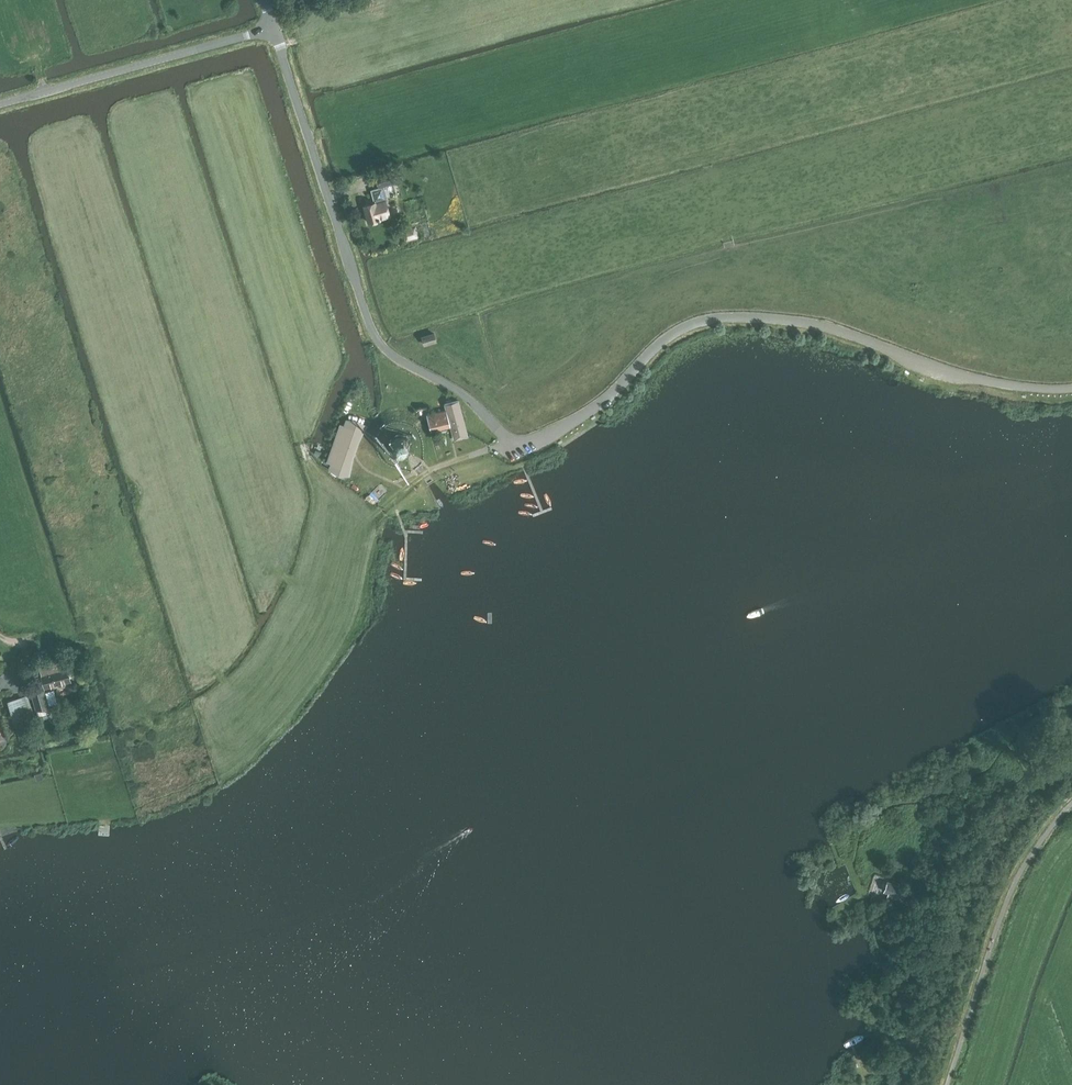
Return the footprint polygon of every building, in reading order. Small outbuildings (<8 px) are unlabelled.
[(384,185),(394,182),(390,169),(375,174),(380,188),(372,190),(375,201),(364,204),(369,222),(392,215),(387,198),(385,198),(383,190),(385,190),(384,185)] [(418,237),(415,226),(404,229),(407,239),(418,237)] [(437,341),(434,332),(422,336),(424,344),(437,341)] [(459,399),(444,403),(446,409),(451,427),(454,441),(469,437),(467,432),(459,399)] [(428,414),(427,414),(431,432),(451,427),(446,409),(428,414)] [(339,475),(350,476),(354,458),(358,445),(367,426),(358,420),(346,418),(344,425),(340,423),(327,461),(331,462),(329,469),(339,475)] [(390,441),(389,445),(390,450),(393,453),(397,455),(401,456),(405,455),(407,454),(408,452),(410,450),(410,449),(411,447),(411,445),(410,441),(408,438),(404,435),(400,434),(396,435),(392,438),(390,441)] [(63,669),(60,658),(40,664),(43,674),(42,675),(46,687),(71,680),(68,668),(63,669)] [(45,689),(33,693),(38,709),(40,716),(52,712),(50,705),(45,689)] [(15,724),(18,725),(20,725),(28,723),(30,721),(32,719),(32,716),(34,715),(28,695),(7,701),(13,721),(15,724)] [(43,778),(41,769),(34,771),(37,780),(43,778)] [(896,899),(901,885),(888,880),(884,891),(888,892),(886,896),(896,899)]
